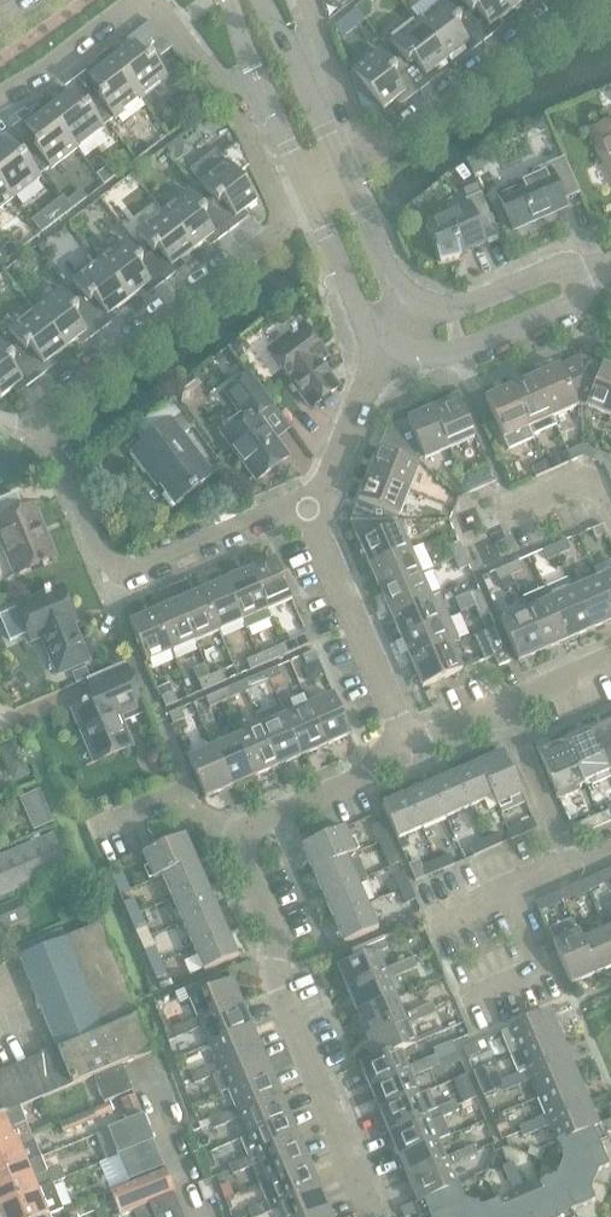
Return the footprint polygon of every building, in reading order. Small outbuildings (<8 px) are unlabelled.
[(417,22),(447,62),(463,49),(468,55),(483,43),(459,12),(454,16),(443,2),(439,6),(434,0),(424,0),(409,12),(417,22)] [(459,12),(483,43),(499,31),(495,25),(511,12),(502,0),(459,0),(465,7),(459,12)] [(511,12),(527,0),(502,0),(511,12)] [(128,48),(112,61),(141,100),(167,80),(165,78),(171,74),(160,59),(174,49),(152,21),(129,38),(124,42),(128,48)] [(430,74),(447,62),(417,22),(390,43),(401,57),(395,61),(419,92),(435,80),(430,74)] [(403,104),(419,92),(395,61),(390,65),(379,52),(352,72),(382,111),(399,98),(403,104)] [(91,68),(86,72),(103,94),(93,102),(108,122),(113,119),(115,121),(141,100),(112,61),(95,73),(91,68)] [(197,81),(189,87),(182,93),(197,112),(212,100),(197,81)] [(64,97),(48,110),(78,149),(103,129),(102,127),(108,122),(93,102),(82,110),(65,88),(60,92),(64,97)] [(27,117),(22,121),(39,143),(29,151),(44,172),(50,168),(51,170),(78,149),(48,110),(31,123),(27,117)] [(543,117),(531,123),(531,124),(534,129),(542,132),(548,129),(543,119),(543,117)] [(592,131),(610,176),(610,123),(592,131)] [(0,147),(0,180),(14,199),(40,178),(38,177),(44,172),(29,151),(18,159),(1,137),(0,138),(0,146),(0,147)] [(219,157),(225,164),(200,183),(210,197),(205,202),(228,233),(244,221),(239,215),(256,202),(236,175),(248,166),(238,143),(219,157)] [(563,201),(580,193),(564,158),(532,172),(534,177),(497,193),(513,230),(550,215),(549,211),(564,204),(563,201)] [(464,165),(456,171),(464,182),(472,177),(464,165)] [(108,167),(97,175),(104,185),(115,177),(108,167)] [(14,199),(0,180),(0,209),(14,199)] [(468,205),(427,223),(435,241),(440,262),(459,258),(459,254),(462,252),(486,242),(485,241),(499,236),(481,193),(475,181),(464,185),(470,198),(466,200),(468,205)] [(188,192),(162,212),(192,251),(208,239),(213,244),(228,233),(205,202),(199,206),(188,192)] [(63,197),(32,221),(41,234),(73,209),(63,197)] [(71,198),(67,201),(73,209),(77,206),(71,198)] [(147,246),(141,251),(164,282),(180,270),(175,264),(192,251),(162,212),(136,233),(147,246)] [(20,250),(41,234),(32,221),(11,237),(20,250)] [(150,293),(164,282),(141,251),(135,255),(125,241),(98,262),(128,300),(144,288),(150,293)] [(43,242),(37,246),(44,255),(50,251),(43,242)] [(112,313),(128,300),(98,262),(72,282),(83,295),(77,300),(101,331),(117,319),(112,313)] [(85,342),(101,331),(77,300),(72,304),(61,290),(35,310),(65,349),(81,337),(85,342)] [(48,362),(65,349),(35,310),(9,331),(19,344),(14,349),(37,379),(53,368),(48,362)] [(311,408),(339,387),(320,362),(327,356),(303,325),(268,351),(311,408)] [(235,344),(234,350),(238,354),(243,355),(248,352),(249,346),(245,341),(239,340),(235,344)] [(37,379),(14,349),(8,353),(0,343),(0,399),(17,386),(22,391),(37,379)] [(553,417),(583,404),(581,358),(535,378),(553,417)] [(610,416),(610,370),(581,358),(583,404),(610,416)] [(257,481),(288,458),(258,417),(273,405),(250,375),(225,393),(244,418),(223,435),(257,481)] [(535,378),(511,388),(533,437),(556,427),(553,417),(535,378)] [(534,440),(533,437),(511,388),(486,399),(509,451),(534,440)] [(457,398),(432,409),(450,449),(475,438),(457,398)] [(151,471),(173,500),(175,503),(212,476),(182,436),(194,427),(173,399),(134,428),(145,443),(132,453),(147,473),(151,471)] [(421,461),(425,460),(450,449),(432,409),(387,429),(421,461)] [(387,429),(378,450),(368,475),(409,491),(419,466),(421,461),(387,429)] [(571,462),(583,457),(583,446),(567,453),(571,462)] [(583,446),(583,457),(593,461),(597,451),(583,446)] [(605,466),(610,459),(610,457),(597,451),(593,461),(605,466)] [(555,458),(544,463),(548,473),(560,468),(555,458)] [(536,478),(548,473),(544,463),(532,468),(536,478)] [(469,494),(484,488),(497,482),(492,472),(465,484),(469,494)] [(397,521),(409,491),(368,475),(350,522),(397,521)] [(56,558),(46,536),(43,537),(30,506),(22,510),(15,494),(0,500),(0,539),(16,575),(56,558)] [(350,522),(370,567),(410,550),(397,521),(350,522)] [(596,540),(608,535),(603,524),(592,530),(596,540)] [(566,541),(555,546),(559,556),(571,551),(566,541)] [(449,547),(454,559),(464,555),(459,543),(449,547)] [(547,561),(559,556),(555,546),(543,551),(547,561)] [(370,567),(380,591),(420,574),(410,550),(370,567)] [(469,567),(464,555),(454,559),(460,571),(469,567)] [(275,560),(250,571),(267,611),(292,600),(275,560)] [(519,562),(507,567),(511,577),(523,572),(519,562)] [(500,582),(511,577),(507,567),(495,572),(500,582)] [(250,571),(226,581),(243,621),(267,611),(250,571)] [(380,591),(391,615),(431,598),(420,574),(380,591)] [(598,580),(610,610),(610,574),(598,580)] [(488,575),(482,577),(488,591),(493,589),(488,575)] [(511,577),(500,582),(504,591),(515,585),(511,577)] [(570,580),(546,591),(567,640),(591,630),(574,590),(570,580)] [(610,621),(610,610),(598,580),(574,590),(591,630),(610,621)] [(219,631),(243,621),(226,581),(202,591),(219,631)] [(0,615),(0,619),(10,641),(28,633),(39,629),(43,639),(58,674),(89,661),(74,626),(68,612),(72,610),(62,587),(17,606),(17,608),(0,615)] [(202,591),(178,602),(195,642),(219,631),(202,591)] [(470,595),(475,607),(485,603),(480,591),(470,595)] [(522,601),(526,611),(543,651),(567,640),(546,591),(522,601)] [(440,593),(431,598),(391,615),(401,639),(451,617),(440,593)] [(178,602),(154,612),(171,652),(195,642),(178,602)] [(490,615),(485,603),(475,607),(480,619),(490,615)] [(518,662),(543,651),(526,611),(501,622),(518,662)] [(147,663),(171,652),(154,612),(129,623),(147,663)] [(461,641),(451,617),(401,639),(411,663),(451,646),(461,641)] [(483,661),(494,657),(506,652),(495,627),(472,636),(483,661)] [(307,634),(282,645),(286,654),(311,643),(307,634)] [(282,645),(258,655),(262,665),(286,654),(282,645)] [(462,671),(451,646),(411,663),(422,688),(462,671)] [(305,667),(319,661),(314,650),(301,656),(305,667)] [(251,670),(262,665),(258,655),(246,660),(251,670)] [(132,747),(119,716),(143,705),(126,663),(86,680),(95,700),(72,709),(82,731),(84,730),(97,761),(132,747)] [(205,665),(193,670),(198,681),(210,676),(205,665)] [(277,667),(265,672),(270,682),(281,677),(277,667)] [(221,671),(210,676),(215,686),(226,681),(221,671)] [(258,687),(270,682),(265,672),(253,677),(258,687)] [(202,691),(215,686),(210,676),(198,681),(202,691)] [(170,684),(157,690),(161,698),(161,697),(173,692),(174,692),(170,684)] [(229,688),(218,692),(222,703),(233,698),(229,688)] [(173,692),(161,697),(166,707),(177,702),(173,692)] [(210,708),(222,703),(218,692),(205,698),(210,708)] [(333,695),(308,706),(326,746),(351,735),(333,695)] [(308,706),(285,716),(302,756),(326,746),(308,706)] [(180,709),(173,712),(169,714),(173,724),(185,719),(180,709)] [(285,716),(261,727),(278,767),(302,756),(285,716)] [(592,730),(610,775),(610,721),(592,730)] [(261,727),(237,737),(254,777),(278,767),(261,727)] [(610,777),(610,775),(592,730),(566,741),(584,784),(592,780),(593,785),(610,777)] [(237,737),(213,747),(231,788),(254,777),(237,737)] [(0,748),(0,753),(3,760),(21,753),(16,741),(0,748)] [(577,787),(584,784),(566,741),(539,753),(559,800),(578,791),(577,787)] [(205,799),(231,788),(213,747),(188,758),(205,799)] [(478,763),(493,798),(497,807),(522,796),(504,752),(478,763)] [(455,773),(470,808),(493,798),(478,763),(455,773)] [(470,808),(455,773),(430,784),(445,819),(470,808)] [(445,819),(430,784),(407,794),(422,829),(445,819)] [(422,829),(407,794),(382,805),(397,839),(422,829)] [(598,815),(602,825),(610,821),(610,815),(609,811),(598,815)] [(575,837),(602,825),(598,815),(571,827),(575,837)] [(372,826),(379,843),(389,838),(382,822),(372,826)] [(511,840),(530,832),(525,822),(507,830),(511,840)] [(313,872),(347,857),(356,853),(345,828),(302,846),(313,872)] [(497,834),(483,840),(487,850),(502,844),(497,834)] [(67,869),(53,835),(0,858),(0,898),(67,869)] [(162,875),(196,860),(186,835),(142,854),(153,879),(162,875)] [(397,855),(389,838),(379,843),(386,859),(397,855)] [(473,856),(487,850),(483,840),(469,846),(473,856)] [(449,854),(435,861),(439,871),(454,865),(449,854)] [(347,857),(313,872),(322,893),(356,878),(347,857)] [(196,860),(162,875),(172,898),(206,883),(196,860)] [(425,877),(439,871),(435,861),(421,867),(425,877)] [(120,895),(131,890),(122,871),(112,875),(120,895)] [(394,878),(400,891),(410,887),(404,874),(394,878)] [(598,875),(584,881),(588,891),(603,885),(598,875)] [(356,878),(322,893),(332,916),(366,901),(356,878)] [(575,897),(588,891),(584,881),(570,887),(575,897)] [(206,883),(172,898),(182,921),(216,906),(206,883)] [(416,900),(410,887),(400,891),(406,905),(416,900)] [(561,891),(552,895),(557,905),(565,901),(561,891)] [(546,910),(557,905),(552,895),(542,899),(546,910)] [(124,904),(130,917),(140,913),(135,899),(124,904)] [(366,901),(332,916),(344,944),(378,929),(366,901)] [(24,922),(16,903),(0,911),(0,933),(24,922)] [(216,906),(182,921),(192,945),(227,930),(216,906)] [(146,927),(140,913),(130,917),(136,931),(146,927)] [(20,1109),(93,1079),(121,1067),(153,1054),(101,925),(65,940),(62,931),(17,950),(58,1050),(8,1070),(9,1072),(0,1076),(0,1117),(20,1109)] [(227,930),(192,945),(204,972),(238,957),(227,930)] [(582,940),(597,974),(610,968),(610,943),(605,930),(582,940)] [(578,931),(553,942),(572,985),(597,974),(582,940),(578,931)] [(339,967),(349,991),(388,975),(390,980),(403,974),(399,964),(386,970),(378,953),(387,949),(382,936),(350,950),(355,961),(339,967)] [(145,951),(151,965),(161,961),(155,947),(145,951)] [(413,958),(399,964),(403,974),(417,968),(413,958)] [(167,976),(161,961),(151,965),(157,980),(167,976)] [(199,1017),(185,1023),(189,1033),(203,1027),(201,1022),(241,1005),(231,982),(227,983),(223,972),(186,988),(199,1017)] [(349,991),(358,1014),(397,997),(390,980),(388,975),(349,991)] [(358,1014),(368,1036),(407,1020),(409,1025),(422,1019),(418,1009),(405,1015),(397,997),(358,1014)] [(432,1003),(418,1009),(422,1019),(436,1013),(432,1003)] [(201,1022),(203,1027),(210,1045),(250,1028),(241,1005),(201,1022)] [(502,1032),(511,1056),(558,1036),(548,1012),(502,1032)] [(417,1044),(409,1025),(407,1020),(368,1036),(377,1058),(377,1059),(401,1049),(401,1050),(417,1044)] [(175,1039),(189,1033),(185,1023),(171,1029),(173,1034),(175,1039)] [(470,1037),(464,1023),(457,1026),(462,1040),(470,1037)] [(218,1063),(204,1068),(209,1078),(222,1072),(220,1068),(260,1050),(250,1028),(210,1045),(218,1063)] [(519,1074),(513,1076),(518,1086),(531,1080),(529,1075),(568,1059),(558,1036),(511,1056),(519,1074)] [(467,1058),(482,1052),(477,1042),(463,1048),(467,1058)] [(408,1067),(401,1050),(401,1049),(377,1059),(377,1058),(362,1065),(371,1088),(410,1072),(412,1077),(426,1071),(422,1061),(408,1067)] [(220,1068),(222,1072),(230,1090),(270,1073),(260,1050),(220,1068)] [(436,1055),(422,1061),(426,1071),(440,1065),(436,1055)] [(531,1080),(539,1098),(578,1081),(568,1059),(529,1075),(531,1080)] [(131,1091),(121,1067),(93,1079),(103,1103),(131,1091)] [(195,1084),(209,1078),(204,1068),(190,1074),(195,1084)] [(371,1088),(381,1111),(420,1095),(412,1077),(410,1072),(371,1088)] [(237,1108),(224,1114),(228,1123),(241,1118),(239,1113),(279,1096),(270,1073),(230,1090),(237,1108)] [(504,1092),(518,1086),(513,1076),(500,1082),(504,1092)] [(490,1081),(479,1086),(483,1096),(494,1092),(490,1081)] [(587,1104),(578,1081),(539,1098),(546,1116),(548,1121),(587,1104)] [(381,1111),(390,1134),(429,1117),(431,1122),(445,1117),(441,1107),(437,1108),(430,1090),(420,1095),(381,1111)] [(241,1118),(249,1136),(289,1119),(279,1096),(239,1113),(241,1118)] [(129,1121),(142,1116),(134,1097),(121,1102),(129,1121)] [(455,1101),(441,1107),(445,1117),(459,1111),(455,1101)] [(110,1103),(60,1124),(64,1133),(96,1120),(96,1119),(114,1112),(110,1103)] [(546,1116),(533,1121),(537,1131),(551,1126),(558,1143),(597,1127),(596,1126),(587,1104),(548,1121),(546,1116)] [(31,1134),(20,1109),(0,1117),(0,1147),(31,1134)] [(214,1129),(228,1123),(224,1114),(210,1120),(214,1129)] [(142,1116),(129,1121),(97,1134),(109,1165),(127,1158),(155,1146),(143,1115),(142,1116)] [(501,1115),(493,1118),(497,1126),(505,1123),(501,1115)] [(390,1134),(400,1156),(439,1140),(431,1122),(429,1117),(390,1134)] [(248,1157),(243,1159),(247,1169),(261,1163),(259,1158),(298,1141),(289,1119),(249,1136),(241,1139),(248,1157)] [(564,1158),(599,1143),(597,1138),(610,1132),(610,1120),(596,1126),(597,1127),(558,1143),(564,1158)] [(523,1137),(537,1131),(533,1121),(519,1127),(523,1137)] [(41,1158),(31,1134),(0,1147),(0,1176),(41,1158)] [(400,1156),(409,1179),(448,1163),(450,1168),(464,1162),(460,1152),(446,1158),(439,1140),(400,1156)] [(259,1158),(261,1163),(268,1181),(308,1164),(298,1141),(259,1158)] [(609,1167),(599,1143),(564,1158),(560,1167),(594,1181),(598,1172),(609,1167)] [(155,1146),(127,1158),(134,1175),(163,1163),(155,1146)] [(474,1146),(460,1152),(464,1162),(478,1156),(474,1146)] [(211,1152),(202,1156),(208,1170),(216,1167),(211,1152)] [(52,1184),(52,1185),(65,1180),(60,1168),(47,1173),(41,1158),(0,1176),(0,1206),(52,1184)] [(233,1175),(247,1169),(243,1159),(229,1165),(233,1175)] [(508,1164),(530,1216),(557,1216),(542,1182),(524,1190),(513,1162),(508,1164)] [(409,1179),(419,1201),(419,1202),(458,1186),(450,1168),(448,1163),(409,1179)] [(276,1199),(262,1204),(266,1214),(280,1208),(278,1204),(318,1187),(308,1164),(268,1181),(276,1199)] [(496,1202),(503,1216),(530,1216),(508,1164),(503,1166),(515,1194),(496,1202)] [(560,1167),(557,1176),(571,1211),(595,1201),(590,1190),(594,1181),(560,1167)] [(173,1193),(164,1169),(108,1191),(118,1216),(149,1204),(173,1193)] [(566,1213),(571,1211),(557,1176),(542,1182),(557,1216),(568,1216),(566,1213)] [(209,1180),(197,1184),(204,1202),(216,1198),(209,1180)] [(48,1216),(63,1211),(52,1185),(52,1184),(0,1206),(0,1216),(48,1216)] [(429,1215),(464,1200),(458,1186),(419,1202),(419,1201),(401,1209),(404,1216),(410,1216),(427,1210),(429,1215)] [(280,1208),(283,1216),(309,1216),(327,1209),(318,1187),(278,1204),(280,1208)] [(149,1204),(154,1216),(183,1216),(173,1193),(149,1204)] [(473,1204),(464,1200),(429,1215),(430,1216),(468,1216),(473,1204)] [(496,1202),(483,1208),(482,1207),(486,1216),(503,1216),(496,1202)] [(266,1214),(262,1204),(248,1210),(250,1215),(251,1216),(260,1216),(266,1214)] [(482,1207),(473,1204),(468,1216),(486,1216),(482,1207)]
